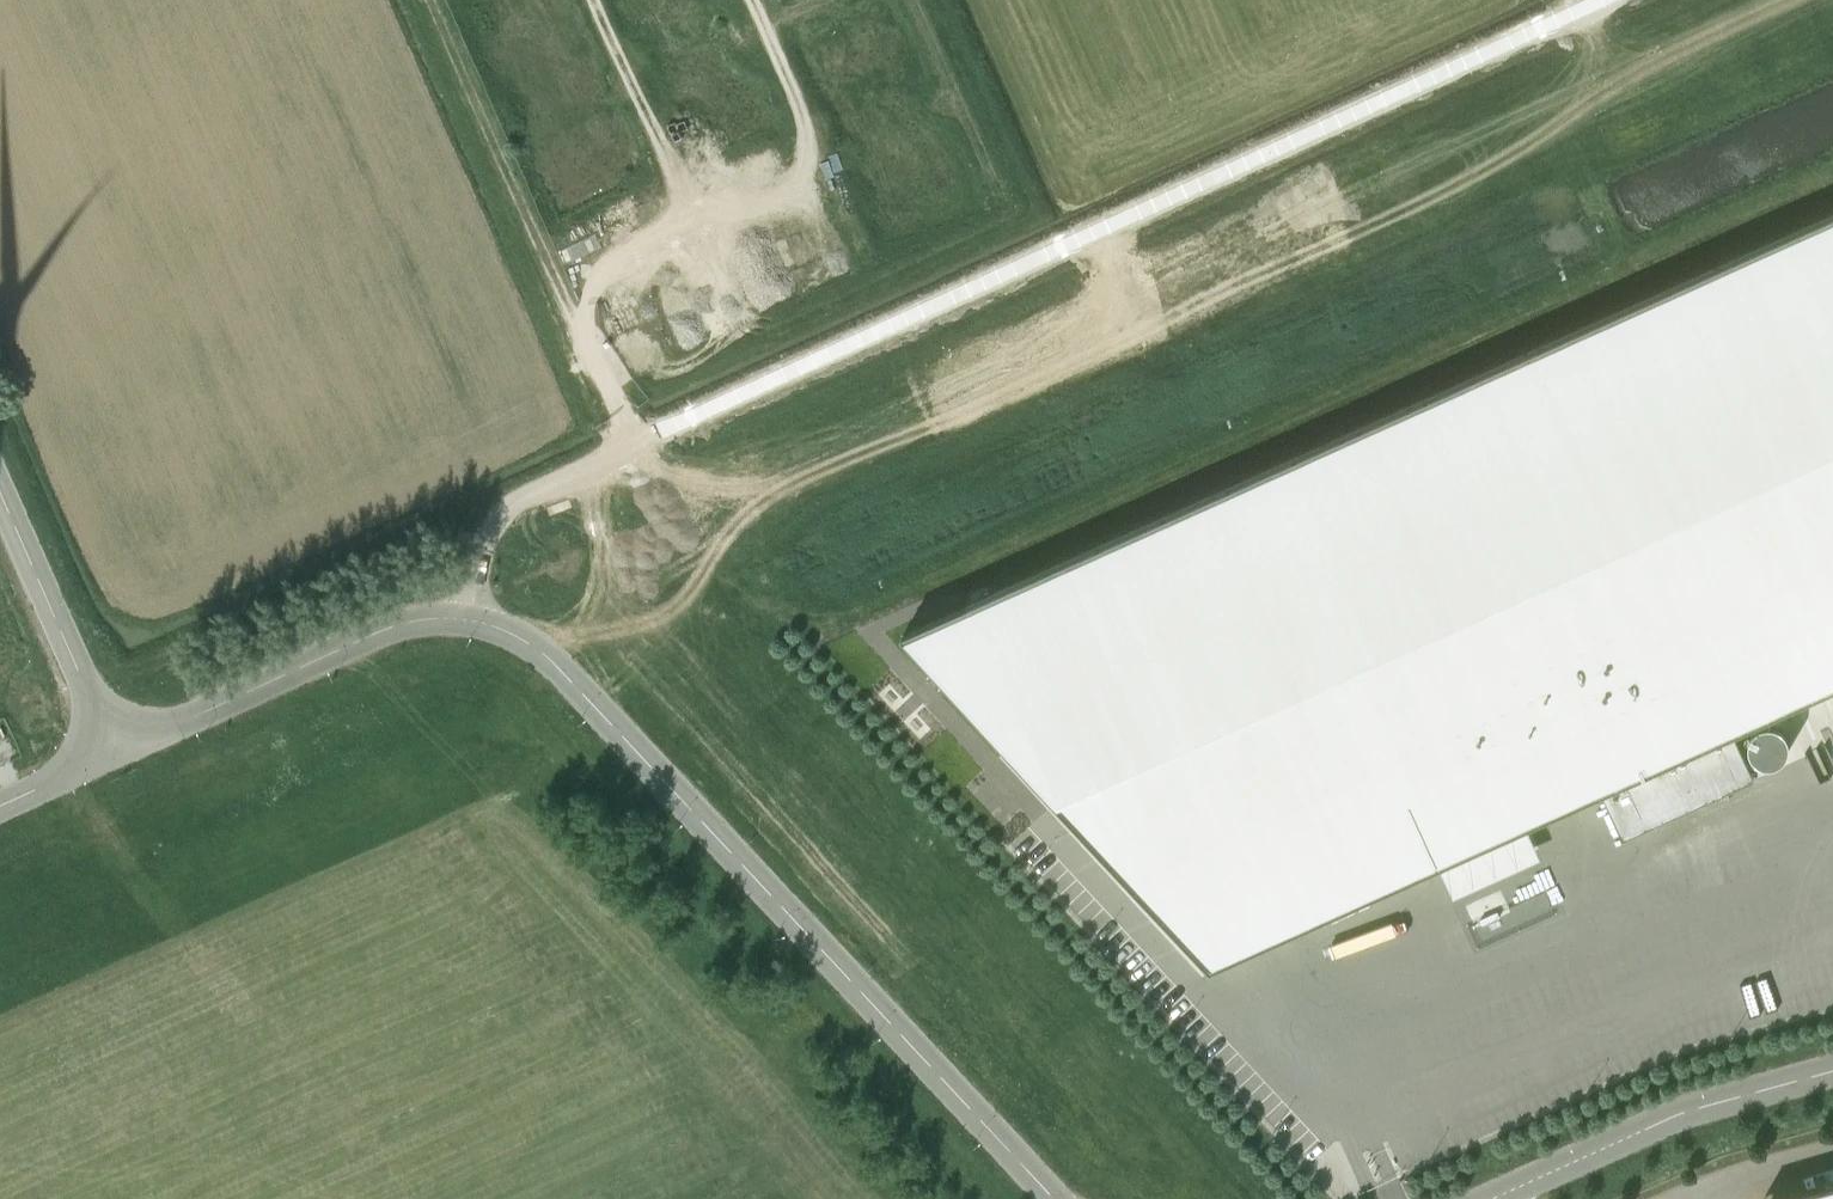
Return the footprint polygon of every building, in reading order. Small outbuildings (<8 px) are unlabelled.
[(902,637),(929,666),(931,665),(940,661),(954,692),(953,692),(1006,750),(1023,734),(1055,804),(1209,971),(1211,970),(1234,950),(1241,956),(1241,957),(1574,807),(1602,795),(1622,839),(1742,785),(1742,784),(1754,779),(1734,735),(1832,690),(1832,216),(966,607),(966,608),(902,637)] [(1786,1198),(1832,1198),(1832,1186),(1786,1198)]
